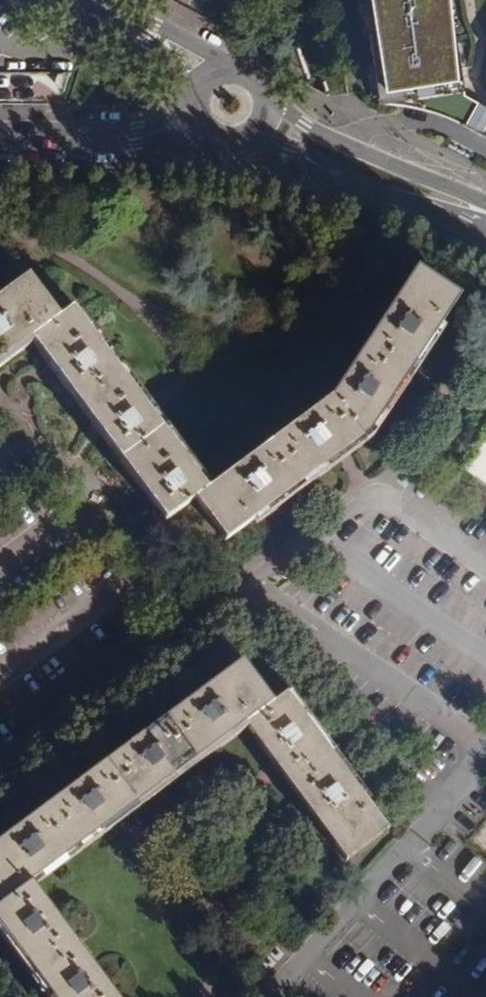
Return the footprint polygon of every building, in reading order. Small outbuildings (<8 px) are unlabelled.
[(396,105),(413,108),(431,112),(450,119),(465,127),(476,104),(462,96),(460,82),(452,27),(447,24),(444,0),(365,0),(372,34),(370,34),(378,95),(395,93),(396,105)] [(64,100),(65,74),(0,72),(0,97),(64,100)] [(6,358),(11,355),(31,340),(49,364),(54,370),(59,377),(89,418),(98,428),(104,438),(148,496),(166,522),(195,501),(225,543),(284,498),(349,448),(370,436),(401,388),(430,346),(459,300),(417,271),(354,364),(332,398),(208,491),(74,310),(60,320),(28,278),(0,299),(0,363),(6,358)] [(31,883),(245,725),(347,862),(388,831),(349,778),(306,720),(287,696),(274,704),(242,663),(222,677),(168,717),(108,761),(36,814),(0,841),(0,906),(0,907),(0,928),(6,935),(49,995),(51,996),(116,996),(31,883)]
